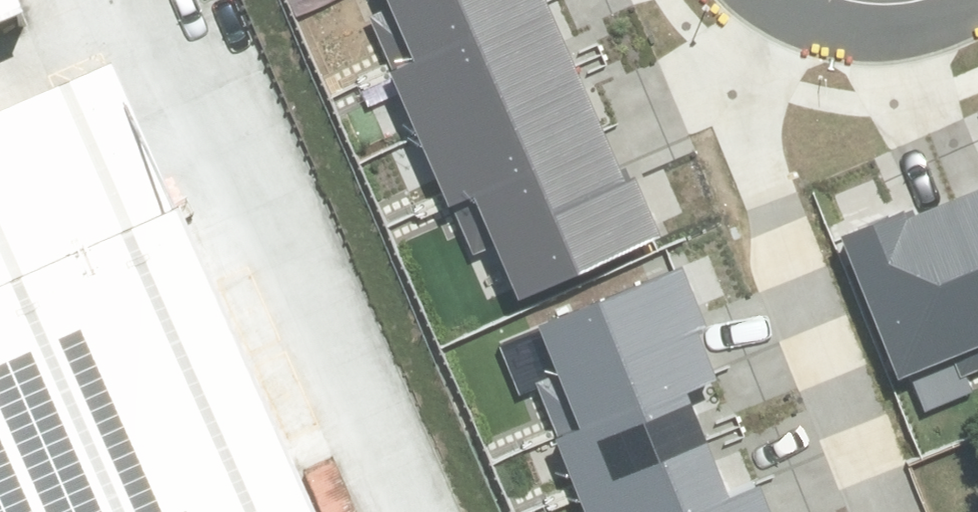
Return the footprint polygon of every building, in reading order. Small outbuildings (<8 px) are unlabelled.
[(44,41),(26,0),(0,0),(0,61),(44,41)] [(414,66),(546,7),(542,0),(385,0),(414,66)] [(389,75),(418,142),(574,73),(546,7),(414,66),(389,75)] [(471,196),(603,139),(574,73),(418,142),(447,207),(471,196)] [(60,118),(0,144),(0,511),(232,511),(60,118)] [(603,139),(471,196),(516,300),(661,238),(633,175),(621,180),(603,139)] [(955,206),(977,263),(977,198),(955,206)] [(841,239),(899,379),(977,347),(977,263),(955,206),(909,225),(904,214),(841,239)] [(540,328),(557,374),(535,385),(556,436),(684,382),(713,371),(698,331),(708,328),(683,269),(540,328)] [(556,436),(578,489),(705,437),(684,382),(556,436)] [(588,511),(691,511),(728,497),(705,437),(578,489),(588,511)] [(758,484),(728,497),(691,511),(769,511),(758,484)]
